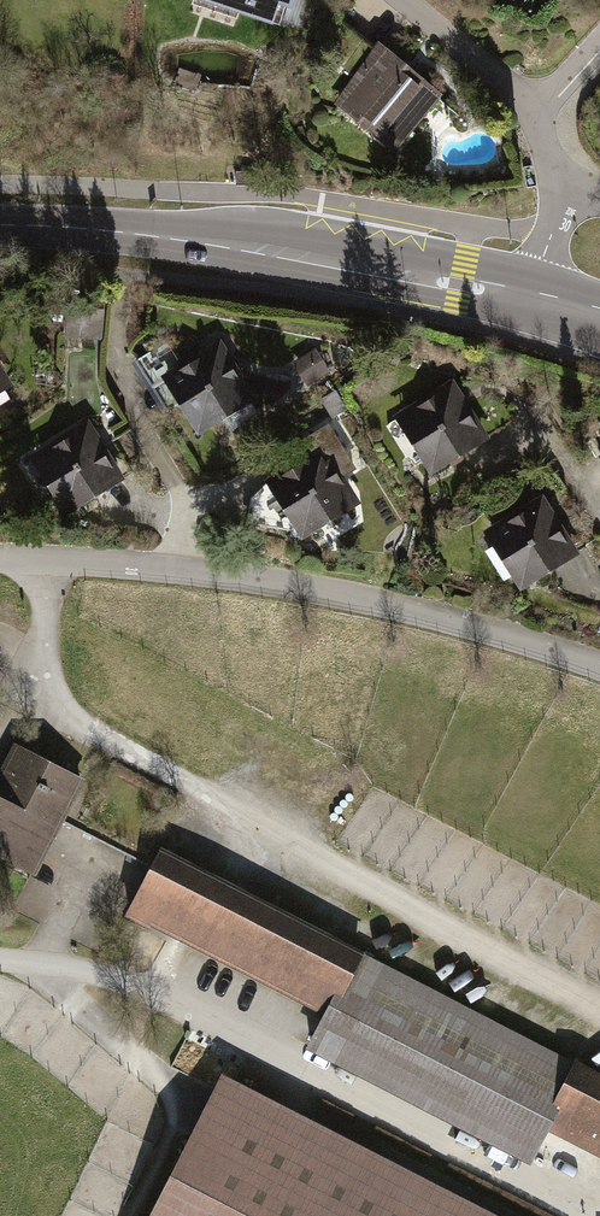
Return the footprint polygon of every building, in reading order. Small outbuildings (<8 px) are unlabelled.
[(264,28),(273,0),(180,0),(264,28)] [(309,7),(291,0),(283,23),(302,29),(309,7)] [(327,102),(393,155),(441,96),(374,43),(327,102)] [(164,378),(200,435),(254,401),(218,344),(164,378)] [(11,388),(0,370),(0,395),(11,388)] [(398,419),(433,476),(489,442),(454,385),(398,419)] [(33,458),(68,514),(122,480),(88,424),(33,458)] [(268,486),(301,539),(357,504),(342,480),(355,471),(328,429),(300,446),(309,460),(268,486)] [(477,529),(518,596),(589,552),(548,485),(477,529)] [(31,879),(80,783),(8,746),(0,762),(0,863),(31,879)] [(121,917),(321,1019),(304,1052),(527,1166),(546,1130),(599,1158),(599,1078),(155,850),(121,917)] [(144,1215),(491,1215),(216,1076),(144,1215)]
